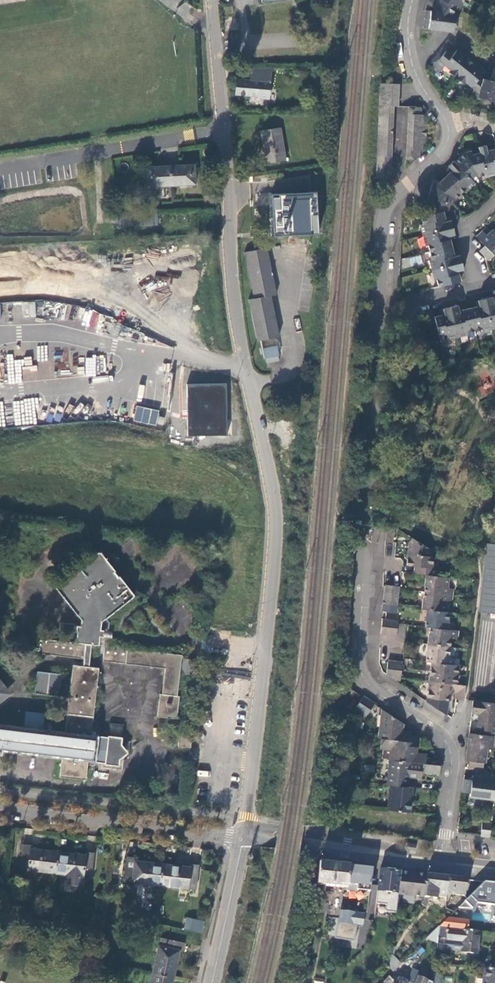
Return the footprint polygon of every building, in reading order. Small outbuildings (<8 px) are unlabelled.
[(428,1),(439,8),(437,12),(426,11),(423,28),(453,32),(453,27),(456,27),(457,19),(455,19),(455,14),(452,14),(455,8),(458,10),(463,0),(429,0),(428,1)] [(485,70),(479,65),(477,67),(453,47),(454,45),(448,40),(428,65),(438,73),(445,65),(451,70),(449,72),(463,84),(465,82),(479,93),(478,97),(482,98),(481,101),(489,104),(490,101),(494,102),(494,100),(494,82),(483,79),(482,82),(478,79),(485,70)] [(272,69),(251,69),(250,81),(237,79),(235,94),(257,96),(256,98),(269,100),(272,69)] [(381,83),(376,179),(390,179),(393,106),(398,106),(399,84),(381,83)] [(409,106),(406,158),(414,159),(414,157),(420,157),(421,150),(423,150),(424,143),(426,143),(428,121),(425,121),(425,114),(422,114),(422,109),(420,107),(409,106)] [(280,127),(261,131),(266,163),(286,160),(280,127)] [(487,151),(485,146),(478,147),(479,153),(485,175),(485,178),(494,176),(494,149),(487,151)] [(479,176),(485,175),(479,153),(471,155),(470,152),(465,153),(455,162),(473,182),(479,176)] [(466,191),(475,184),(473,182),(455,162),(454,161),(448,167),(451,170),(444,177),(460,194),(465,189),(466,191)] [(146,168),(147,187),(195,184),(194,165),(146,168)] [(431,185),(427,199),(453,206),(455,199),(460,194),(444,177),(438,183),(436,181),(431,185)] [(272,196),(275,238),(320,237),(317,194),(272,196)] [(116,206),(117,213),(152,211),(151,204),(116,206)] [(443,212),(420,218),(422,224),(420,225),(423,235),(452,228),(451,221),(445,222),(443,212)] [(449,237),(454,236),(452,228),(423,235),(425,246),(427,246),(429,252),(452,247),(449,237)] [(476,237),(484,246),(480,251),(488,261),(494,254),(494,232),(493,230),(487,235),(482,231),(476,237)] [(266,357),(267,357),(279,355),(284,354),(272,295),(277,294),(268,247),(245,251),(254,297),(249,298),(258,340),(262,339),(266,357)] [(431,271),(461,263),(459,255),(454,256),(452,247),(429,252),(431,259),(428,260),(431,271)] [(419,255),(404,260),(406,267),(422,262),(419,255)] [(436,281),(437,288),(460,282),(458,272),(463,271),(461,263),(431,271),(433,282),(436,281)] [(145,297),(166,300),(169,277),(156,275),(155,284),(147,283),(145,297)] [(492,298),(485,300),(492,329),(494,329),(494,302),(494,303),(492,298)] [(36,315),(35,317),(110,325),(109,335),(118,336),(120,322),(106,321),(107,313),(77,309),(76,316),(71,315),(72,305),(31,300),(29,314),(36,315)] [(492,329),(485,300),(477,301),(478,306),(469,309),(474,331),(481,330),(482,332),(492,329)] [(459,311),(458,306),(450,308),(457,338),(467,335),(467,333),(474,331),(469,309),(459,311)] [(457,338),(450,308),(442,310),(443,315),(434,317),(439,340),(446,338),(446,340),(457,338)] [(6,358),(8,382),(74,375),(71,347),(34,350),(35,355),(6,358)] [(93,376),(92,380),(107,382),(107,376),(104,375),(106,357),(86,354),(84,368),(82,367),(81,375),(93,376)] [(187,383),(187,436),(228,436),(229,383),(187,383)] [(133,420),(155,426),(159,411),(137,405),(133,420)] [(393,543),(394,528),(386,527),(385,542),(393,543)] [(427,559),(428,550),(411,539),(408,543),(407,556),(427,559)] [(488,543),(486,559),(479,616),(494,618),(494,543),(488,543)] [(78,643),(100,645),(101,636),(104,636),(105,630),(101,629),(102,622),(134,597),(134,593),(102,552),(98,552),(58,585),(57,588),(83,620),(82,626),(79,626),(78,632),(79,632),(78,643)] [(430,577),(433,560),(427,559),(407,556),(406,567),(415,568),(414,575),(426,577),(430,577)] [(447,586),(448,579),(430,577),(426,577),(423,594),(452,597),(453,591),(449,590),(447,586)] [(384,587),(384,589),(382,602),(390,603),(392,587),(384,587)] [(399,591),(399,588),(392,587),(390,603),(397,604),(399,591)] [(451,603),(452,597),(423,594),(421,611),(426,611),(444,613),(445,605),(449,602),(451,603)] [(397,608),(382,606),(381,613),(383,613),(396,615),(397,608)] [(447,621),(448,614),(444,613),(426,611),(424,628),(429,629),(452,632),(453,626),(450,625),(447,621)] [(396,615),(383,613),(382,621),(390,622),(395,622),(396,615)] [(390,622),(382,621),(380,636),(388,637),(390,622)] [(395,638),(397,625),(397,622),(395,622),(390,622),(388,637),(395,638)] [(457,638),(458,633),(452,632),(429,629),(427,646),(449,649),(451,641),(452,639),(454,638),(457,638)] [(178,696),(181,673),(182,658),(183,655),(100,645),(78,643),(38,638),(36,653),(85,658),(91,659),(166,668),(163,694),(160,693),(158,716),(178,718),(181,696),(178,696)] [(448,657),(449,649),(427,646),(425,663),(431,664),(453,667),(454,661),(451,660),(448,657)] [(181,673),(199,675),(200,660),(182,658),(181,673)] [(388,663),(386,677),(393,681),(395,664),(388,663)] [(395,664),(393,681),(399,686),(402,665),(395,664)] [(457,677),(458,667),(453,667),(431,664),(429,674),(457,677)] [(90,666),(85,666),(74,665),(65,731),(44,729),(45,713),(26,710),(24,727),(0,724),(0,753),(2,754),(3,751),(62,758),(60,776),(86,779),(88,761),(95,762),(105,763),(105,764),(120,766),(120,759),(126,755),(123,752),(127,748),(122,743),(123,736),(109,735),(109,736),(98,735),(91,734),(99,668),(90,666)] [(63,673),(38,671),(35,693),(60,695),(63,673)] [(456,687),(457,677),(429,674),(428,683),(456,687)] [(456,701),(463,702),(465,688),(456,687),(428,683),(426,700),(433,701),(432,707),(442,708),(443,702),(448,703),(448,698),(453,694),(456,695),(456,701)] [(362,713),(369,703),(363,698),(356,709),(362,713)] [(366,716),(374,705),(369,703),(362,713),(366,716)] [(494,726),(494,705),(473,703),(472,714),(479,715),(477,735),(494,738),(494,726)] [(401,732),(402,724),(381,710),(378,739),(380,739),(409,743),(410,737),(411,733),(401,732)] [(179,745),(192,747),(193,735),(189,734),(190,731),(185,730),(184,734),(180,733),(179,745)] [(477,735),(469,734),(466,762),(470,762),(469,769),(473,770),(475,770),(476,763),(485,764),(487,748),(492,748),(494,738),(477,735)] [(418,738),(410,737),(409,743),(380,739),(379,749),(390,750),(389,760),(410,763),(424,765),(425,765),(426,756),(416,754),(418,738)] [(424,765),(410,763),(389,760),(386,786),(389,786),(407,788),(409,778),(422,779),(424,765)] [(424,774),(439,777),(440,767),(425,765),(424,774)] [(464,780),(462,793),(470,794),(469,797),(494,800),(494,793),(494,772),(475,770),(473,770),(471,781),(464,780)] [(410,813),(413,789),(407,788),(389,786),(386,810),(410,813)] [(331,825),(340,826),(341,818),(332,816),(331,825)] [(482,823),(480,837),(490,838),(491,824),(482,823)] [(56,873),(59,851),(31,848),(32,845),(23,844),(21,868),(56,873)] [(86,855),(59,851),(56,873),(66,874),(65,878),(70,884),(82,886),(83,876),(91,877),(94,853),(86,852),(86,855)] [(161,884),(163,864),(136,861),(137,858),(128,857),(125,880),(161,884)] [(190,867),(163,864),(161,884),(197,888),(200,865),(190,864),(190,867)] [(350,868),(319,864),(317,884),(316,887),(334,889),(333,894),(315,892),(315,895),(313,905),(328,907),(328,912),(330,912),(329,920),(339,921),(340,912),(344,892),(348,889),(350,868)] [(344,892),(358,894),(358,892),(371,894),(373,870),(350,868),(348,889),(344,892)] [(401,873),(380,871),(378,893),(399,895),(401,873)] [(427,876),(401,873),(399,895),(424,899),(427,876)] [(448,879),(427,876),(424,899),(431,900),(438,900),(439,891),(447,892),(448,879)] [(465,881),(448,879),(447,892),(446,895),(463,898),(465,881)] [(484,883),(439,929),(447,930),(480,933),(494,935),(494,884),(484,883)] [(378,893),(376,905),(387,906),(386,913),(397,914),(399,895),(378,893)] [(424,899),(421,905),(426,908),(431,900),(424,899)] [(340,912),(339,921),(338,925),(337,934),(353,936),(354,932),(362,933),(365,916),(340,912)] [(183,930),(202,932),(203,920),(185,917),(183,930)] [(437,939),(446,940),(447,930),(439,929),(437,939)] [(477,956),(480,933),(447,930),(446,940),(446,941),(462,943),(461,954),(477,956)] [(154,972),(175,977),(181,951),(183,952),(185,943),(161,938),(154,972)] [(436,954),(444,955),(445,952),(461,954),(462,943),(446,941),(446,940),(437,939),(436,954)] [(426,952),(430,947),(425,943),(421,948),(426,952)] [(435,965),(443,966),(444,955),(436,954),(435,965)] [(398,970),(401,959),(392,957),(389,968),(398,970)] [(485,962),(485,970),(494,971),(494,963),(485,962)] [(485,970),(484,981),(483,982),(494,982),(494,971),(485,970)] [(419,973),(414,971),(409,981),(414,982),(415,982),(417,978),(419,973)] [(175,977),(154,972),(152,982),(174,982),(175,977)]
